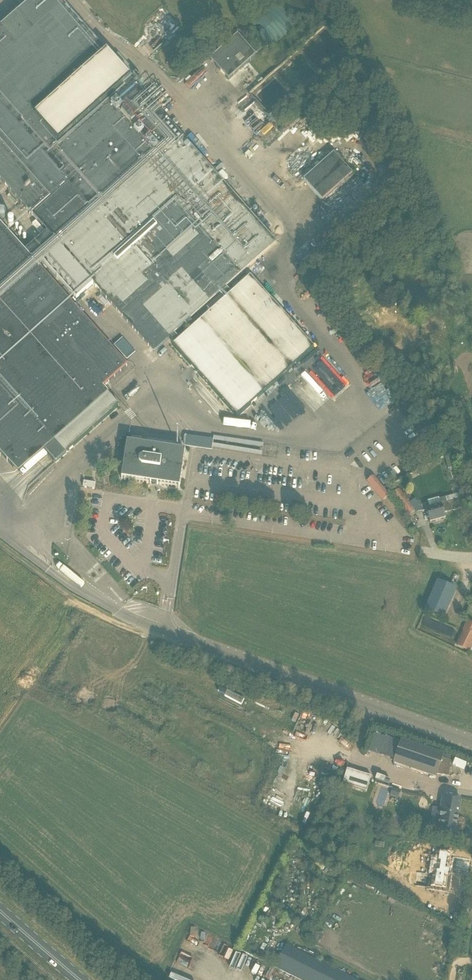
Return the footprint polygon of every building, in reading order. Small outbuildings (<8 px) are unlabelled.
[(205,306),(225,288),(276,243),(61,0),(32,0),(0,28),(0,179),(35,218),(46,232),(25,251),(0,223),(0,453),(13,467),(34,447),(48,435),(65,454),(119,406),(102,387),(127,366),(39,267),(45,262),(77,298),(93,284),(154,352),(169,338),(173,334),(184,324),(189,320),(205,306)] [(269,54),(300,26),(276,0),(272,0),(244,25),(269,54)] [(211,59),(229,80),(256,56),(238,35),(211,59)] [(350,61),(344,67),(347,70),(354,64),(350,61)] [(322,201),(352,174),(345,166),(334,153),(304,180),(322,201)] [(223,171),(218,175),(223,180),(227,176),(223,171)] [(173,334),(169,338),(176,345),(174,347),(238,417),(283,376),(293,367),(299,362),(314,348),(251,278),(232,295),(225,288),(205,306),(211,314),(196,327),(189,320),(184,324),(191,332),(180,342),(173,334)] [(269,418),(280,431),(287,425),(277,412),(269,418)] [(127,442),(121,479),(179,488),(185,451),(127,442)] [(373,476),(367,481),(383,501),(389,496),(373,476)] [(459,483),(463,497),(471,494),(471,479),(459,483)] [(409,516),(415,511),(411,506),(398,490),(392,495),(409,516)] [(464,507),(461,498),(460,492),(444,497),(446,503),(435,506),(426,509),(429,523),(445,519),(443,513),(464,507)] [(416,502),(411,506),(415,511),(417,513),(421,510),(416,502)] [(445,619),(457,588),(437,580),(425,611),(445,619)] [(419,628),(438,636),(440,632),(451,637),(454,629),(425,616),(419,628)] [(457,646),(469,652),(471,645),(471,634),(464,630),(457,646)] [(401,741),(393,763),(435,777),(437,772),(440,773),(440,776),(448,776),(450,760),(441,759),(443,755),(401,741)] [(347,770),(343,784),(366,791),(370,777),(347,770)] [(344,773),(340,771),(334,787),(339,789),(344,773)] [(393,788),(391,796),(398,799),(400,791),(393,788)] [(432,815),(429,832),(438,833),(439,830),(455,833),(460,799),(450,797),(442,796),(440,808),(439,816),(432,815)] [(449,889),(453,855),(437,853),(437,858),(433,857),(431,873),(435,874),(433,887),(449,889)] [(286,946),(275,968),(299,979),(354,979),(286,946)]
